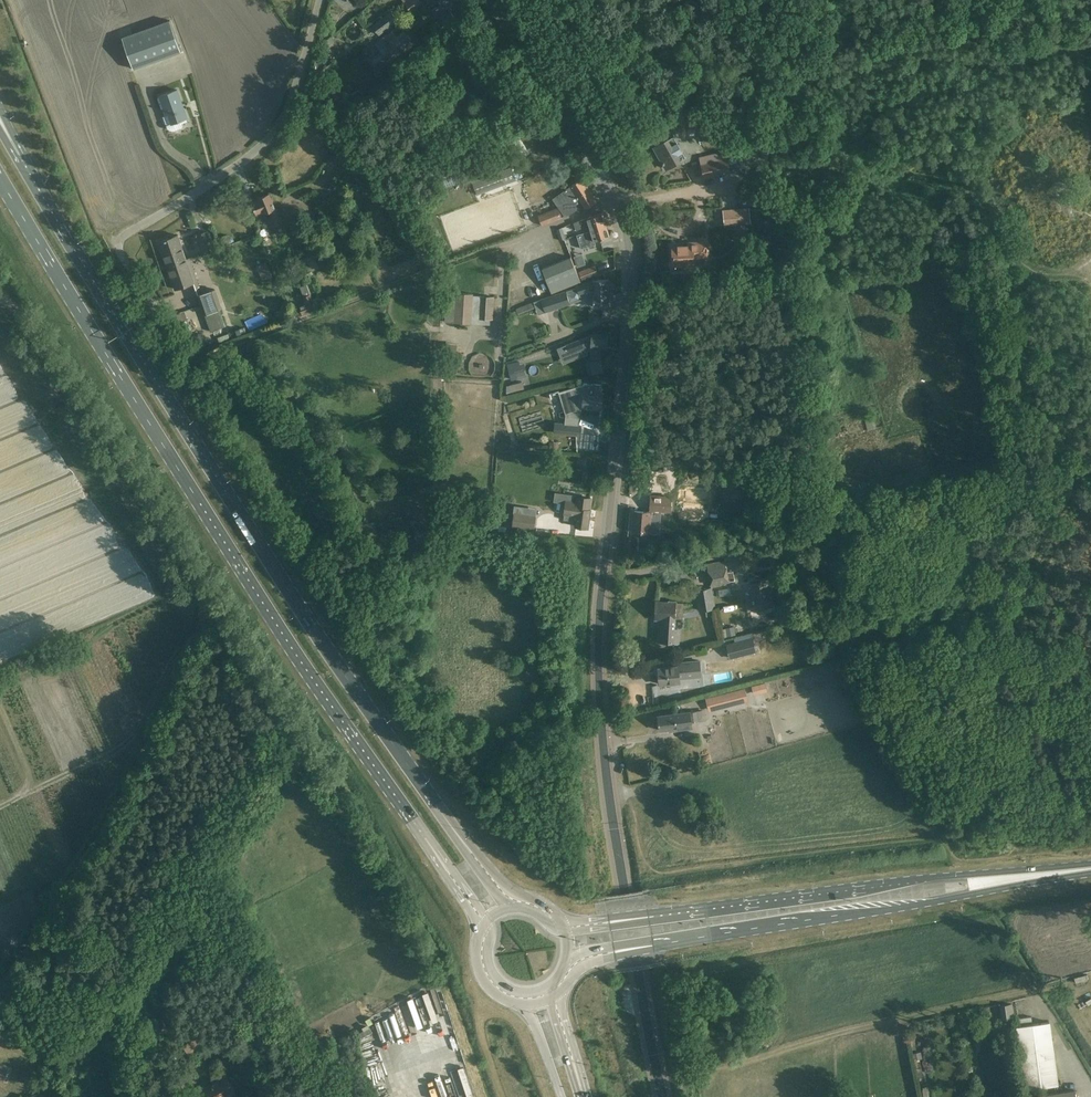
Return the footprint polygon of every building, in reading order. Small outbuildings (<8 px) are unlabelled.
[(413,9),(422,3),(420,0),(410,0),(405,3),(411,11),(413,9)] [(379,34),(388,28),(400,19),(393,10),(372,25),(379,34)] [(437,20),(446,31),(458,21),(450,10),(437,20)] [(181,52),(178,41),(170,20),(122,37),(133,69),(181,52)] [(389,62),(414,44),(404,31),(393,39),(388,33),(375,43),(382,51),(371,60),(378,70),(389,62)] [(188,118),(184,107),(178,89),(159,96),(164,109),(166,109),(171,123),(167,125),(168,127),(170,129),(171,130),(174,130),(182,127),(180,120),(188,118)] [(450,96),(443,102),(440,98),(435,103),(440,109),(441,108),(448,118),(460,109),(450,96)] [(755,110),(764,106),(760,98),(751,102),(755,110)] [(468,111),(472,117),(478,112),(473,107),(468,111)] [(516,121),(525,118),(521,109),(513,112),(516,121)] [(492,125),(483,130),(485,134),(494,129),(492,125)] [(667,169),(680,161),(685,158),(673,136),(654,147),(667,169)] [(740,158),(752,159),(753,139),(741,138),(740,158)] [(727,158),(701,164),(705,178),(730,171),(727,158)] [(510,167),(498,171),(504,186),(516,182),(510,167)] [(481,178),(472,181),(477,196),(486,192),(481,178)] [(559,208),(539,216),(542,224),(542,225),(571,214),(578,209),(579,211),(585,208),(596,201),(582,179),(581,179),(573,185),(565,190),(570,198),(558,206),(559,208)] [(251,202),(255,212),(257,215),(262,213),(262,214),(269,211),(275,226),(283,223),(277,208),(276,209),(270,193),(256,199),(256,200),(251,202)] [(788,213),(787,200),(774,201),(774,214),(788,213)] [(738,209),(724,211),(725,225),(739,224),(738,209)] [(588,228),(606,223),(603,213),(587,218),(574,223),(576,230),(582,228),(583,230),(588,228)] [(257,221),(248,225),(250,232),(260,228),(257,221)] [(610,236),(606,223),(588,228),(583,230),(584,233),(577,235),(579,241),(586,239),(588,246),(596,244),(595,241),(610,236)] [(783,226),(783,240),(784,240),(784,247),(793,247),(793,239),(794,239),(794,226),(783,226)] [(557,229),(561,239),(561,240),(566,238),(562,227),(557,229)] [(213,249),(211,242),(207,231),(198,235),(204,252),(213,249)] [(167,266),(187,259),(178,235),(159,242),(167,266)] [(228,237),(215,241),(217,247),(230,243),(228,237)] [(683,266),(691,266),(693,266),(693,257),(695,257),(695,254),(707,253),(706,245),(697,245),(697,243),(688,243),(688,246),(672,246),(673,264),(683,264),(683,266)] [(305,273),(320,267),(315,254),(300,260),(305,273)] [(542,268),(552,293),(581,281),(571,257),(542,268)] [(190,258),(187,259),(167,266),(175,289),(198,281),(190,258)] [(266,262),(258,265),(265,280),(272,277),(266,262)] [(594,265),(579,272),(582,280),(598,274),(594,265)] [(609,279),(598,280),(591,280),(576,285),(579,294),(593,289),(594,307),(611,306),(610,294),(609,294),(609,279)] [(308,282),(312,292),(318,290),(314,280),(308,282)] [(215,289),(198,295),(205,314),(221,308),(215,289)] [(545,312),(570,304),(566,291),(541,299),(545,312)] [(455,322),(472,323),(473,293),(456,292),(455,322)] [(316,309),(310,293),(302,296),(305,303),(299,305),(302,314),(316,309)] [(494,296),(481,296),(480,319),(493,319),(494,296)] [(279,318),(286,315),(284,308),(276,311),(279,318)] [(592,335),(567,344),(569,351),(585,345),(587,350),(591,350),(591,358),(600,358),(601,348),(607,348),(608,335),(602,335),(603,334),(601,334),(601,335),(592,335)] [(519,361),(508,365),(512,379),(523,376),(519,361)] [(567,389),(563,390),(571,414),(570,423),(565,422),(564,427),(564,433),(566,433),(577,434),(578,427),(579,419),(580,415),(583,407),(601,409),(603,395),(601,395),(602,385),(593,384),(592,392),(586,392),(583,385),(567,389)] [(549,441),(549,451),(558,451),(559,442),(549,441)] [(575,525),(588,527),(591,509),(590,509),(591,497),(577,495),(577,502),(566,500),(563,519),(576,521),(575,525)] [(672,497),(652,496),(650,512),(635,511),(633,531),(658,533),(659,513),(660,511),(671,512),(672,497)] [(514,512),(512,526),(534,528),(536,515),(514,512)] [(751,515),(749,529),(759,530),(761,517),(751,515)] [(707,564),(711,585),(735,580),(733,571),(728,572),(726,560),(707,564)] [(749,609),(760,607),(773,605),(770,591),(775,590),(773,580),(768,581),(768,580),(759,581),(759,584),(751,585),(753,598),(753,600),(748,601),(749,609)] [(711,588),(696,590),(700,610),(715,608),(711,588)] [(683,617),(683,614),(684,603),(677,602),(677,601),(669,601),(669,603),(657,602),(656,619),(663,619),(663,630),(660,630),(659,641),(673,642),(673,643),(678,644),(679,629),(674,629),(675,617),(683,617)] [(806,633),(820,629),(818,621),(814,622),(803,625),(806,633)] [(734,626),(725,628),(726,637),(736,635),(734,626)] [(753,638),(727,644),(731,658),(756,652),(753,638)] [(865,641),(856,644),(858,651),(867,648),(865,641)] [(660,684),(671,683),(679,682),(679,678),(701,675),(700,661),(689,662),(678,663),(678,666),(658,668),(660,684)] [(748,679),(750,688),(765,685),(762,675),(748,679)] [(745,688),(705,698),(708,709),(748,698),(745,688)] [(674,713),(668,714),(658,716),(660,730),(669,729),(669,731),(676,730),(676,729),(691,727),(691,722),(699,721),(698,711),(675,714),(674,713)] [(1090,998),(1090,995),(1089,990),(1081,993),(1084,1001),(1090,998)] [(1009,998),(988,999),(989,1010),(1009,1010),(1009,998)] [(1015,1019),(1028,1016),(1027,1010),(1014,1013),(1015,1019)] [(161,1016),(150,1021),(157,1035),(167,1030),(161,1016)] [(982,1021),(973,1033),(978,1037),(988,1025),(982,1021)] [(1075,1090),(1048,1093),(1048,1087),(1056,1086),(1047,1021),(1013,1026),(1022,1090),(1043,1087),(1044,1094),(1031,1096),(1076,1096),(1075,1090)] [(199,1036),(183,1045),(188,1055),(205,1046),(199,1036)] [(920,1058),(923,1058),(921,1051),(916,1052),(913,1039),(910,1040),(914,1059),(915,1059),(918,1072),(921,1086),(923,1085),(924,1096),(927,1096),(928,1096),(928,1094),(928,1093),(927,1084),(925,1076),(922,1071),(920,1058)] [(4,1081),(8,1069),(0,1066),(0,1080),(4,1081)] [(230,1083),(228,1080),(221,1085),(219,1082),(218,1082),(217,1080),(211,1084),(200,1090),(204,1096),(228,1096),(236,1093),(230,1083)]
